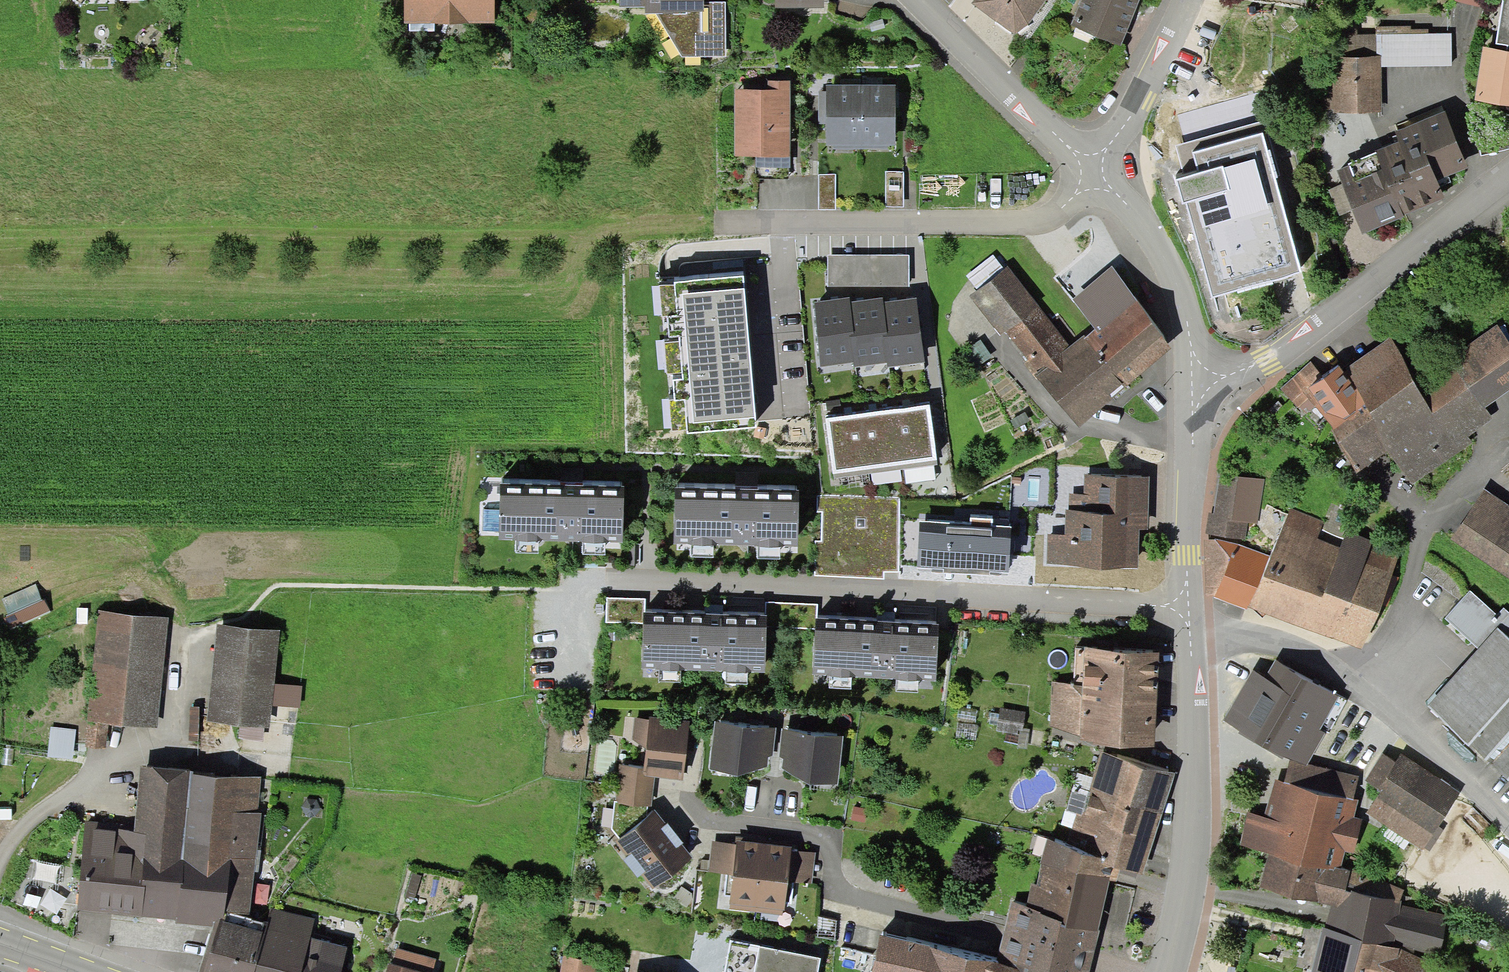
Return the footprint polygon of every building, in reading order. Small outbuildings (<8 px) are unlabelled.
[(404,23),(410,22),(434,23),(495,23),(495,0),(404,0),(404,23)] [(620,7),(646,6),(645,12),(657,12),(682,57),(727,56),(726,1),(704,2),(704,0),(620,0),(620,7)] [(776,8),(825,8),(825,0),(776,0),(776,8)] [(971,4),(1015,34),(1027,27),(1046,0),(974,0),(971,4)] [(1070,25),(1121,46),(1140,0),(1081,0),(1070,25)] [(1498,0),(1456,0),(1455,1),(1495,10),(1498,0)] [(1474,100),(1508,105),(1508,0),(1502,0),(1496,44),(1507,45),(1507,51),(1483,47),(1474,100)] [(433,33),(434,23),(410,22),(409,31),(433,33)] [(1381,55),(1381,65),(1452,65),(1452,32),(1428,33),(1428,28),(1411,28),(1411,25),(1376,26),(1377,55),(1381,55)] [(1332,56),(1333,112),(1382,111),(1381,65),(1381,55),(1377,55),(1332,56)] [(768,90),(734,90),(734,156),(756,156),(790,156),(790,82),(768,82),(768,90)] [(833,150),(862,150),(862,84),(826,84),(827,92),(826,124),(826,145),(833,145),(833,150)] [(896,84),(862,84),(862,150),(888,150),(888,145),(896,145),(896,84)] [(826,124),(827,92),(819,92),(818,123),(826,124)] [(1348,166),(1337,171),(1342,185),(1352,211),(1362,234),(1405,217),(1404,216),(1445,199),(1437,181),(1468,169),(1445,111),(1394,132),(1397,142),(1348,164),(1348,166)] [(1176,146),(1185,177),(1176,179),(1183,204),(1186,203),(1213,297),(1301,271),(1260,122),(1176,146)] [(790,168),(790,156),(756,156),(755,167),(790,168)] [(886,172),(886,207),(904,207),(904,172),(886,172)] [(819,175),(819,210),(836,210),(836,175),(819,175)] [(1352,211),(1342,185),(1328,190),(1340,216),(1352,211)] [(909,255),(906,255),(828,255),(828,264),(828,286),(909,286),(909,255)] [(977,290),(1004,270),(993,255),(966,276),(977,290)] [(1039,307),(1007,267),(1004,270),(977,290),(970,296),(1002,336),(1005,333),(1039,307)] [(1071,300),(1096,329),(1100,335),(1138,305),(1141,302),(1112,267),(1071,300)] [(743,275),(674,281),(675,286),(677,316),(680,342),(682,373),(684,400),(688,431),(688,433),(756,427),(743,275)] [(677,316),(675,286),(661,287),(662,317),(677,316)] [(855,334),(850,302),(850,298),(813,303),(822,367),(854,363),(850,334),(855,334)] [(854,368),(887,363),(883,334),(888,334),(884,303),(883,298),(850,302),(855,334),(850,334),(854,363),(854,368)] [(917,298),(884,303),(888,334),(883,334),(887,363),(888,367),(925,362),(917,298)] [(1086,338),(1085,339),(1126,388),(1173,346),(1138,305),(1100,335),(1096,329),(1086,338)] [(1070,346),(1039,307),(1005,333),(1028,360),(1024,364),(1033,375),(1077,428),(1126,388),(1085,339),(1086,338),(1084,335),(1070,346)] [(1449,357),(1483,408),(1508,391),(1508,342),(1497,324),(1449,357)] [(1415,376),(1389,338),(1342,370),(1367,405),(1361,408),(1391,451),(1413,483),(1472,444),(1467,437),(1491,420),(1483,408),(1449,357),(1447,355),(1415,376)] [(981,341),(967,350),(978,368),(992,359),(981,341)] [(682,373),(680,342),(665,343),(667,374),(682,373)] [(1310,362),(1279,388),(1304,415),(1315,406),(1357,474),(1391,451),(1361,408),(1367,405),(1342,370),(1339,367),(1323,378),(1310,362)] [(688,431),(684,400),(670,402),(673,432),(688,431)] [(929,405),(894,410),(901,465),(937,461),(929,405)] [(865,470),(901,465),(894,410),(858,415),(865,470)] [(833,474),(865,470),(858,415),(825,419),(833,474)] [(1208,513),(1205,535),(1246,540),(1249,523),(1258,524),(1264,478),(1220,473),(1214,514),(1208,513)] [(1047,565),(1137,568),(1139,529),(1147,530),(1149,477),(1083,475),(1083,495),(1068,494),(1068,510),(1065,510),(1064,535),(1048,535),(1047,565)] [(624,487),(500,484),(500,511),(499,532),(499,539),(515,540),(539,540),(583,541),(606,542),(623,542),(624,487)] [(799,488),(675,486),(674,544),(691,544),(714,545),(758,546),(780,546),(798,546),(799,488)] [(1451,539),(1508,578),(1508,506),(1484,489),(1451,539)] [(901,499),(817,496),(817,511),(822,511),(821,541),(816,540),(815,576),(885,578),(885,572),(899,572),(901,499)] [(499,532),(500,511),(483,510),(483,531),(499,532)] [(1270,557),(1250,608),(1360,652),(1399,553),(1345,532),(1339,549),(1316,540),(1323,523),(1289,510),(1270,557)] [(970,524),(920,521),(917,567),(944,569),(943,573),(989,576),(989,571),(1008,572),(1011,526),(993,525),(993,519),(970,518),(970,524)] [(538,555),(539,540),(515,540),(515,554),(538,555)] [(1250,608),(1270,557),(1237,543),(1204,540),(1205,597),(1215,597),(1248,611),(1250,608)] [(606,542),(583,541),(583,554),(605,555),(606,542)] [(714,545),(691,544),(691,558),(713,558),(714,545)] [(780,546),(758,546),(758,560),(780,560),(780,546)] [(49,612),(35,583),(0,599),(14,629),(49,612)] [(1471,590),(1445,618),(1479,649),(1497,629),(1508,639),(1508,612),(1505,608),(1498,615),(1471,590)] [(644,612),(645,612),(645,598),(606,598),(606,622),(643,623),(644,612)] [(766,603),(765,616),(767,616),(767,629),(815,631),(815,619),(817,619),(818,605),(766,603)] [(169,617),(99,610),(87,721),(109,723),(157,728),(169,617)] [(643,623),(642,669),(659,669),(681,671),(727,672),(747,672),(766,673),(767,629),(767,616),(765,616),(645,612),(644,612),(643,623)] [(815,631),(813,675),(829,676),(852,677),(897,680),(918,680),(936,681),(939,625),(817,619),(815,619),(815,631)] [(217,624),(207,722),(240,725),(238,739),(263,742),(264,728),(270,728),(272,706),(274,684),(280,630),(217,624)] [(1497,629),(1479,649),(1427,705),(1508,780),(1508,639),(1497,629)] [(1159,653),(1076,648),(1073,683),(1052,681),(1049,727),(1080,736),(1087,745),(1154,748),(1159,653)] [(1339,697),(1275,660),(1265,678),(1252,670),(1222,720),(1239,730),(1238,733),(1283,760),(1285,755),(1290,758),(1306,767),(1307,764),(1325,733),(1320,730),(1339,697)] [(680,683),(681,671),(659,669),(658,681),(680,683)] [(746,685),(747,672),(727,672),(727,685),(746,685)] [(851,689),(852,677),(829,676),(828,688),(851,689)] [(918,693),(918,680),(897,680),(897,692),(918,693)] [(301,709),(303,687),(274,684),(272,706),(301,709)] [(978,710),(959,707),(957,721),(976,724),(978,710)] [(1026,712),(1001,708),(997,731),(1023,735),(1026,712)] [(689,721),(649,716),(649,720),(635,718),(632,739),(646,749),(644,768),(643,775),(654,777),(683,781),(689,721)] [(106,749),(109,723),(87,721),(85,746),(106,749)] [(777,728),(715,722),(710,770),(739,776),(769,767),(769,758),(774,756),(777,728)] [(978,726),(957,724),(956,738),(976,740),(978,726)] [(76,730),(51,727),(48,757),(73,760),(76,730)] [(844,737),(782,729),(779,757),(783,759),(782,769),(809,784),(838,785),(844,737)] [(1174,774),(1100,753),(1094,777),(1083,815),(1076,813),(1068,844),(1113,862),(1140,873),(1174,774)] [(1380,792),(1366,814),(1423,850),(1424,847),(1439,826),(1461,792),(1401,753),(1396,761),(1383,753),(1365,780),(1378,788),(1377,790),(1380,792)] [(1359,777),(1307,764),(1306,767),(1290,758),(1283,784),(1354,800),(1359,777)] [(261,778),(141,765),(135,826),(86,821),(77,911),(141,918),(142,915),(177,919),(176,924),(213,928),(214,920),(224,921),(225,912),(250,916),(261,813),(257,813),(261,778)] [(644,768),(619,766),(615,803),(647,806),(651,807),(654,777),(643,775),(644,768)] [(1083,815),(1094,777),(1078,772),(1067,810),(1076,813),(1083,815)] [(1283,784),(1275,782),(1267,817),(1248,813),(1240,846),(1269,853),(1341,870),(1345,852),(1354,854),(1362,820),(1354,818),(1358,801),(1354,800),(1283,784)] [(619,838),(615,841),(628,857),(624,860),(638,878),(642,874),(653,888),(693,858),(656,810),(647,817),(647,806),(615,803),(611,829),(619,838)] [(1444,830),(1439,826),(1424,847),(1430,851),(1444,830)] [(729,909),(756,912),(765,840),(737,836),(736,844),(732,875),(729,904),(730,904),(729,909)] [(1068,844),(1048,839),(1042,863),(1110,879),(1113,862),(1068,844)] [(792,843),(765,840),(756,912),(782,915),(783,909),(784,909),(788,881),(791,851),(792,843)] [(732,875),(736,844),(711,841),(708,872),(732,875)] [(791,851),(788,881),(812,884),(815,853),(791,851)] [(1341,870),(1269,853),(1258,889),(1331,906),(1338,908),(1352,892),(1400,902),(1404,891),(1351,870),(1341,870)] [(1012,900),(1002,944),(997,963),(1025,969),(1025,971),(1090,971),(1090,970),(1100,930),(1097,930),(1110,879),(1042,863),(1037,883),(1032,882),(1026,904),(1012,900)] [(412,873),(406,897),(415,899),(422,876),(412,873)] [(270,886),(257,883),(254,903),(267,906),(270,886)] [(1331,906),(1322,930),(1440,961),(1449,915),(1400,905),(1400,902),(1352,892),(1338,908),(1331,906)] [(270,907),(267,921),(255,971),(340,971),(346,946),(310,938),(315,918),(270,907)] [(199,971),(255,971),(267,921),(250,916),(225,912),(224,921),(214,920),(213,928),(199,971)] [(1322,930),(1311,971),(1454,971),(1456,965),(1440,961),(1322,930)] [(881,934),(872,971),(1025,971),(1025,969),(997,963),(881,934)] [(731,941),(724,971),(817,971),(820,959),(731,941)] [(392,964),(421,971),(433,971),(436,960),(396,949),(392,964)] [(561,971),(596,971),(598,963),(564,957),(561,971)] [(386,971),(421,971),(392,964),(389,963),(386,971)]
